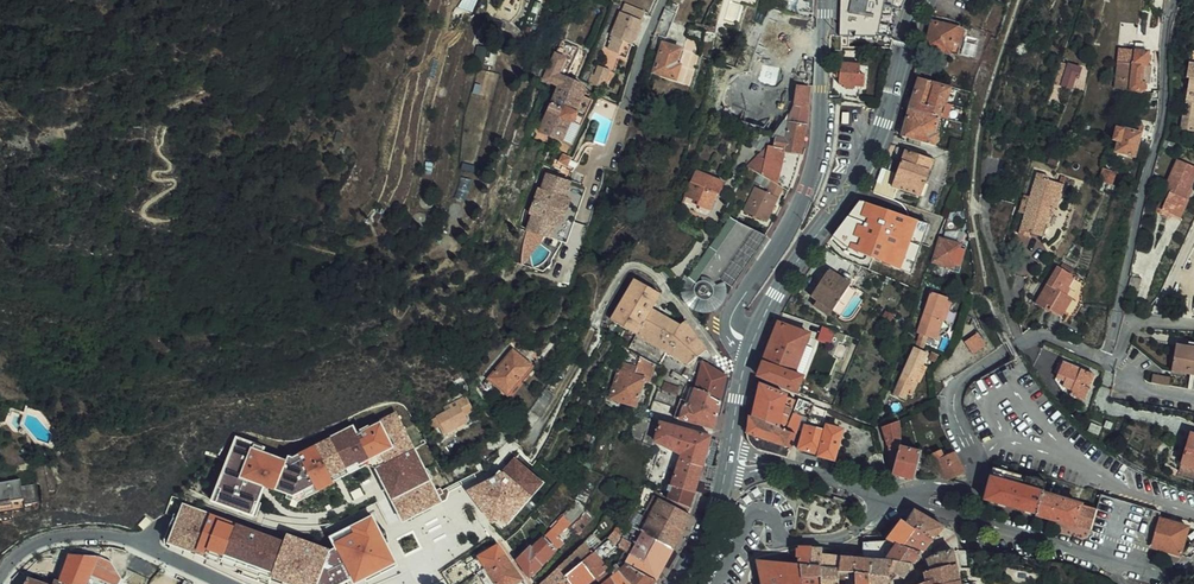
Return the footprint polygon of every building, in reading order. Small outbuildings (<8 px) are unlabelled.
[(463,6),(473,9),(476,0),(465,0),(463,6)] [(646,8),(626,0),(625,0),(613,30),(615,30),(610,42),(621,46),(626,35),(633,38),(646,8)] [(834,31),(872,32),(873,30),(890,33),(901,0),(834,0),(834,31)] [(677,13),(666,8),(655,32),(667,38),(677,13)] [(945,22),(923,17),(917,42),(938,47),(945,22)] [(693,38),(704,39),(704,29),(694,26),(693,38)] [(666,39),(660,38),(648,73),(656,76),(657,71),(677,77),(686,49),(665,42),(666,39)] [(598,88),(585,75),(582,74),(569,69),(578,47),(559,39),(546,70),(561,77),(541,122),(565,133),(582,97),(591,101),(592,101),(598,88)] [(1139,42),(1137,60),(1135,74),(1131,74),(1130,87),(1148,89),(1150,77),(1152,77),(1154,59),(1151,59),(1153,46),(1147,45),(1147,42),(1139,41),(1139,42)] [(1192,44),(1188,75),(1191,75),(1185,128),(1193,129),(1193,44),(1192,44)] [(923,63),(907,58),(905,67),(921,71),(923,63)] [(1115,85),(1130,87),(1131,74),(1135,74),(1137,60),(1118,58),(1115,85)] [(1082,66),(1070,62),(1063,84),(1072,87),(1076,75),(1079,76),(1082,66)] [(861,64),(843,63),(843,72),(842,77),(842,84),(847,84),(846,87),(857,87),(857,85),(865,85),(866,73),(861,73),(861,64)] [(605,71),(595,67),(592,76),(602,80),(605,71)] [(911,72),(902,103),(930,111),(934,98),(937,99),(941,82),(927,78),(927,76),(911,72)] [(742,94),(746,85),(733,79),(721,104),(738,112),(746,96),(742,94)] [(791,119),(777,129),(780,131),(778,134),(753,162),(777,176),(787,182),(792,186),(797,174),(806,134),(809,114),(811,83),(800,82),(798,102),(794,101),(791,119)] [(742,94),(746,96),(750,87),(746,85),(742,94)] [(582,97),(565,133),(574,137),(591,101),(582,97)] [(902,103),(894,131),(927,141),(929,129),(926,128),(930,111),(902,103)] [(1141,114),(1137,132),(1136,136),(1149,138),(1150,134),(1153,116),(1141,114)] [(1132,152),(1136,136),(1137,132),(1113,126),(1111,138),(1113,139),(1112,143),(1115,144),(1114,149),(1132,152)] [(883,180),(879,192),(891,196),(895,184),(921,193),(934,157),(904,147),(891,183),(883,180)] [(1179,216),(1187,198),(1185,197),(1189,188),(1193,177),(1193,165),(1176,157),(1166,180),(1168,180),(1164,188),(1168,190),(1166,194),(1160,207),(1179,216)] [(689,163),(678,188),(686,192),(691,194),(689,198),(699,203),(701,204),(709,187),(712,189),(717,177),(689,163)] [(526,227),(550,236),(570,178),(547,170),(541,187),(537,186),(530,209),(532,210),(526,227)] [(1035,232),(1052,179),(1047,178),(1048,174),(1036,170),(1016,231),(1026,234),(1028,229),(1035,232)] [(1111,172),(1104,170),(1100,182),(1107,184),(1111,172)] [(770,217),(787,182),(777,176),(771,187),(759,181),(747,206),(770,217)] [(582,182),(570,178),(550,236),(561,240),(582,182)] [(1059,182),(1052,179),(1035,232),(1042,234),(1046,222),(1040,220),(1046,202),(1052,204),(1059,182)] [(566,242),(587,184),(582,182),(561,240),(566,242)] [(423,200),(426,197),(427,193),(425,189),(422,186),(417,186),(415,186),(412,188),(411,192),(412,197),(415,200),(420,201),(423,200)] [(1019,196),(1014,212),(1022,215),(1027,198),(1019,196)] [(686,205),(696,209),(699,203),(689,198),(686,205)] [(896,199),(891,214),(928,227),(933,212),(896,199)] [(419,217),(421,212),(420,208),(417,205),(412,203),(408,205),(405,209),(405,213),(408,218),(411,220),(415,219),(419,217)] [(757,245),(764,234),(734,220),(707,256),(709,257),(736,275),(757,245)] [(858,236),(842,224),(825,244),(841,257),(869,269),(874,253),(860,247),(864,242),(858,236)] [(874,253),(869,269),(871,270),(877,272),(884,250),(861,231),(858,236),(864,242),(860,247),(874,253)] [(953,265),(960,242),(939,237),(933,259),(946,263),(953,265)] [(960,242),(953,265),(946,263),(946,266),(959,270),(966,244),(960,242)] [(694,309),(703,320),(736,275),(709,257),(685,296),(697,305),(694,309)] [(1032,299),(1040,304),(1041,304),(1043,301),(1046,303),(1045,304),(1062,306),(1076,304),(1078,299),(1080,282),(1068,274),(1069,272),(1054,263),(1040,284),(1032,299)] [(849,285),(829,272),(809,299),(819,307),(822,304),(832,312),(849,285)] [(624,325),(635,331),(686,360),(706,347),(684,317),(679,321),(651,305),(659,290),(645,282),(634,275),(610,317),(614,319),(624,325)] [(1144,276),(1131,275),(1129,289),(1141,289),(1144,276)] [(931,291),(925,310),(940,316),(946,296),(931,291)] [(946,296),(940,316),(944,317),(945,318),(952,298),(946,296)] [(1074,307),(1064,309),(1048,307),(1068,318),(1074,307)] [(917,332),(919,332),(925,334),(936,338),(944,317),(940,316),(925,310),(917,332)] [(780,316),(760,368),(798,385),(805,371),(795,367),(811,328),(780,316)] [(624,325),(617,338),(628,344),(635,331),(624,325)] [(837,331),(826,327),(821,341),(832,345),(837,331)] [(975,352),(987,344),(979,331),(966,339),(975,352)] [(919,332),(915,345),(921,348),(925,334),(919,332)] [(1176,341),(1172,370),(1193,374),(1193,345),(1176,341)] [(484,373),(494,380),(504,388),(515,373),(520,377),(526,369),(531,362),(521,354),(509,344),(484,373)] [(651,378),(656,362),(628,344),(624,355),(627,357),(622,368),(621,368),(613,395),(638,403),(646,376),(651,378)] [(921,348),(915,345),(913,344),(903,373),(917,378),(923,360),(925,361),(928,350),(921,348)] [(696,387),(721,397),(727,375),(704,359),(696,387)] [(923,360),(917,378),(919,378),(922,380),(928,362),(925,361),(923,360)] [(1070,392),(1084,398),(1090,386),(1083,384),(1089,371),(1063,360),(1058,372),(1067,376),(1065,380),(1063,385),(1071,388),(1070,392)] [(1083,384),(1090,386),(1095,374),(1089,371),(1083,384)] [(511,394),(523,379),(522,379),(520,377),(515,373),(504,388),(511,394)] [(914,393),(919,378),(917,378),(903,373),(897,392),(908,397),(910,392),(914,393)] [(1172,377),(1154,374),(1153,381),(1171,384),(1172,377)] [(753,398),(751,411),(780,423),(787,392),(787,391),(758,378),(757,380),(755,390),(758,393),(757,398),(753,398)] [(527,404),(531,407),(546,385),(543,382),(527,404)] [(721,397),(696,387),(691,385),(679,416),(710,424),(721,397)] [(551,388),(548,386),(533,408),(535,410),(551,388)] [(465,403),(459,391),(453,395),(459,406),(465,403)] [(792,407),(797,396),(792,394),(788,406),(792,407)] [(789,421),(804,427),(816,400),(800,394),(799,397),(789,421)] [(451,411),(459,406),(453,395),(445,399),(451,411)] [(439,424),(461,411),(459,406),(451,411),(445,399),(430,407),(439,424)] [(818,401),(816,400),(804,427),(799,445),(835,455),(843,427),(824,421),(828,406),(818,402),(818,401)] [(901,409),(891,415),(892,433),(902,433),(901,409)] [(234,439),(212,496),(256,515),(270,481),(310,495),(374,462),(405,521),(442,498),(394,411),(357,429),(352,423),(290,457),(234,439)] [(780,423),(751,411),(749,429),(793,444),(797,430),(780,423)] [(647,418),(633,414),(627,435),(652,446),(655,441),(679,453),(678,458),(664,452),(659,466),(674,471),(669,485),(694,491),(710,435),(647,418)] [(880,440),(882,440),(892,441),(892,433),(891,415),(875,422),(880,440)] [(1180,462),(1193,465),(1193,438),(1187,437),(1187,436),(1180,462)] [(884,455),(882,469),(906,474),(907,469),(913,446),(892,441),(882,440),(882,454),(884,455)] [(943,473),(957,466),(947,445),(931,452),(920,458),(926,473),(931,473),(940,468),(943,473)] [(929,446),(917,451),(920,458),(931,452),(929,446)] [(468,490),(503,528),(546,481),(516,453),(494,476),(468,490)] [(981,471),(1036,485),(1039,475),(985,461),(981,471)] [(1180,462),(1178,471),(1193,475),(1193,465),(1180,462)] [(981,471),(980,475),(974,494),(997,499),(1020,506),(1029,508),(1035,487),(1036,485),(981,471)] [(13,519),(12,513),(21,512),(16,484),(0,486),(0,521),(13,519)] [(667,491),(666,495),(665,498),(689,507),(694,491),(669,485),(666,484),(665,490),(667,491)] [(1035,487),(1029,508),(1082,523),(1088,502),(1035,487)] [(1142,542),(1143,540),(1150,512),(1152,503),(1092,488),(1088,502),(1082,523),(1086,526),(1142,542)] [(689,514),(686,512),(664,500),(658,497),(652,507),(647,504),(644,509),(683,528),(689,514)] [(665,498),(664,500),(686,512),(689,507),(665,498)] [(183,503),(169,540),(307,583),(339,583),(398,559),(374,515),(319,541),(183,503)] [(646,520),(640,530),(639,531),(672,549),(683,528),(644,509),(640,517),(646,520)] [(912,524),(935,539),(945,527),(916,510),(908,522),(912,524)] [(1150,512),(1143,540),(1173,548),(1180,520),(1150,512)] [(899,542),(906,532),(912,524),(908,522),(903,519),(893,531),(886,539),(892,539),(899,542)] [(564,526),(558,520),(545,533),(545,535),(532,547),(531,547),(529,545),(517,556),(530,574),(555,547),(549,540),(564,526)] [(935,539),(912,524),(906,532),(929,546),(935,539)] [(639,531),(628,554),(623,563),(625,564),(626,563),(654,581),(672,549),(639,531)] [(929,546),(906,532),(899,542),(903,543),(921,554),(929,546)] [(903,543),(899,542),(892,539),(886,539),(864,542),(863,554),(863,557),(886,558),(887,556),(897,560),(903,543)] [(897,560),(912,564),(921,554),(903,543),(897,560)] [(484,565),(504,554),(497,544),(473,558),(479,569),(484,565)] [(823,547),(801,547),(801,554),(800,564),(802,580),(823,579),(823,547)] [(843,578),(844,555),(834,553),(834,550),(834,549),(823,547),(823,579),(823,583),(831,583),(832,579),(843,578)] [(47,554),(42,571),(44,571),(57,574),(59,575),(69,548),(47,554)] [(59,575),(83,582),(84,583),(84,580),(98,550),(69,548),(59,575)] [(936,554),(925,562),(926,567),(928,571),(928,573),(957,567),(953,549),(936,554)] [(578,566),(565,576),(571,583),(587,583),(605,566),(593,550),(577,565),(578,566)] [(844,551),(844,555),(843,578),(854,577),(857,553),(844,551)] [(504,554),(484,565),(496,583),(511,583),(521,578),(504,554)] [(863,557),(860,577),(860,583),(891,583),(890,575),(892,572),(897,560),(887,556),(886,558),(863,557)] [(897,560),(892,572),(905,579),(912,564),(897,560)] [(802,580),(800,564),(797,564),(758,561),(762,581),(762,583),(803,583),(802,580)] [(632,583),(652,583),(654,581),(626,563),(625,564),(619,569),(632,583)] [(614,564),(609,569),(613,574),(610,577),(614,583),(632,583),(619,569),(614,564)] [(484,565),(479,569),(475,572),(483,583),(496,583),(484,565)] [(928,573),(928,571),(924,573),(925,577),(926,581),(927,583),(954,583),(961,583),(957,567),(928,573)] [(44,571),(43,577),(29,572),(23,583),(49,583),(51,579),(54,580),(57,574),(44,571)] [(551,572),(538,583),(549,583),(556,578),(551,572)] [(83,582),(59,575),(57,574),(54,580),(51,579),(49,583),(82,583),(83,582)]
